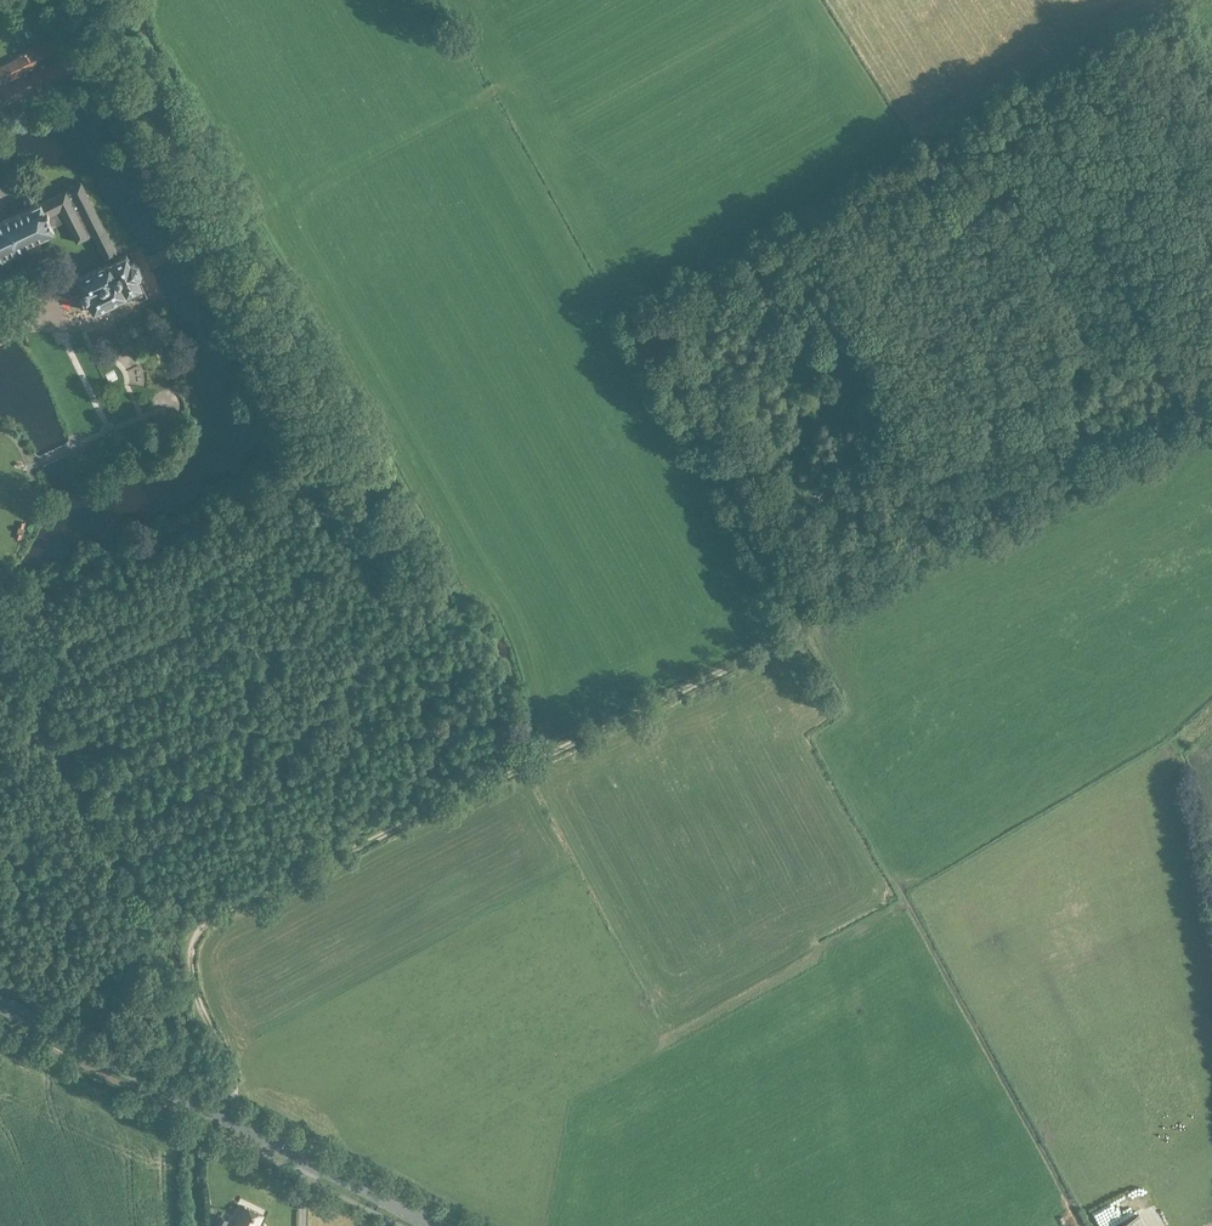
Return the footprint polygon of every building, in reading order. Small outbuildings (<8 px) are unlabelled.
[(75,68),(68,54),(64,57),(55,39),(32,50),(31,47),(18,54),(19,57),(0,66),(0,75),(6,86),(1,88),(8,101),(30,90),(31,93),(54,81),(53,79),(75,68)] [(0,178),(0,192),(9,188),(3,177),(0,178)] [(52,226),(66,220),(76,241),(88,236),(88,234),(92,232),(107,263),(77,278),(84,291),(81,292),(84,298),(86,297),(94,312),(143,287),(138,278),(140,277),(142,271),(138,263),(132,261),(130,261),(126,254),(119,257),(81,181),(69,187),(70,188),(66,190),(65,190),(53,196),(41,202),(0,222),(0,258),(1,257),(2,259),(40,240),(39,239),(55,231),(52,226)] [(25,523),(19,521),(14,537),(20,539),(25,523)] [(263,1215),(243,1206),(233,1225),(258,1225),(263,1215)] [(1146,1225),(1139,1213),(1116,1225),(1147,1225),(1146,1225)] [(229,1220),(220,1216),(215,1225),(226,1225),(229,1220)]
